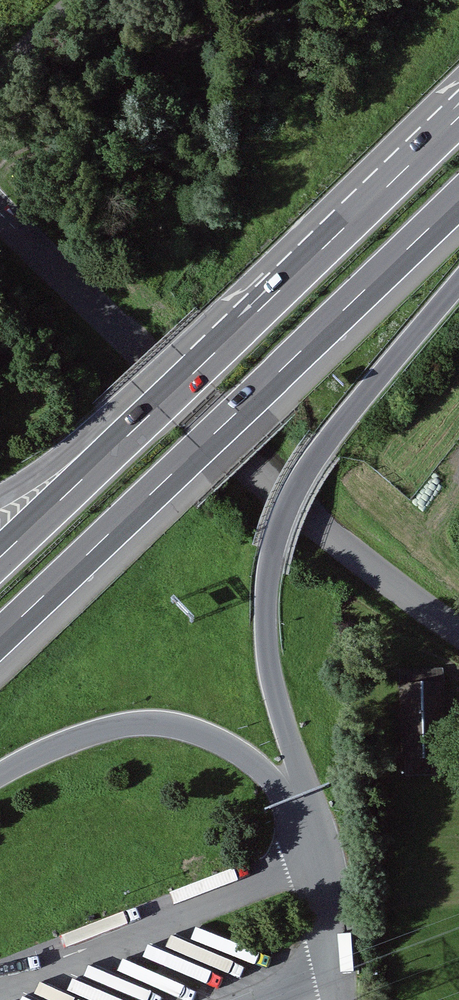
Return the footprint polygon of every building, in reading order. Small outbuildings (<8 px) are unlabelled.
[(450,669),(406,670),(407,762),(451,761),(450,669)]
